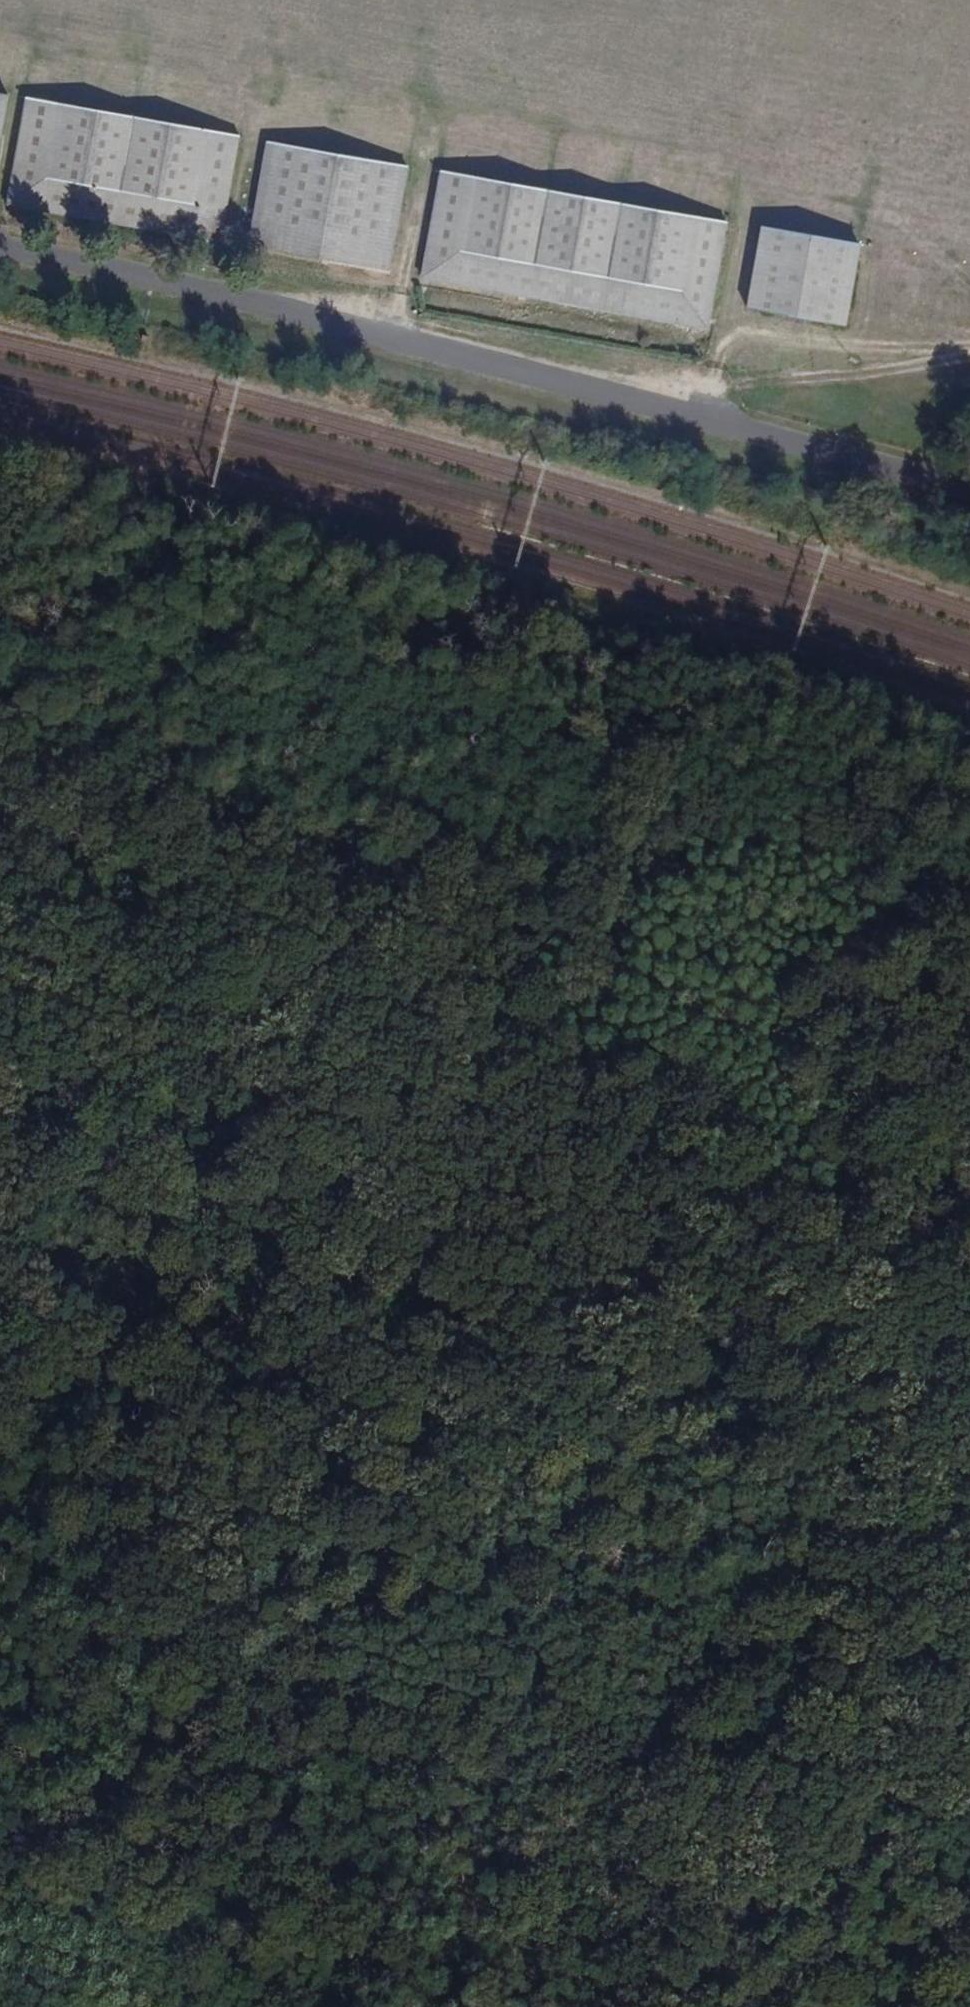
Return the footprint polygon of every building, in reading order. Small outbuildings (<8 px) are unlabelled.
[(5,206),(220,243),(238,136),(24,97),(5,206)] [(388,269),(406,165),(265,141),(247,245),(388,269)] [(727,221),(439,170),(420,277),(706,329),(727,221)] [(758,222),(741,312),(847,331),(864,242),(758,222)]
